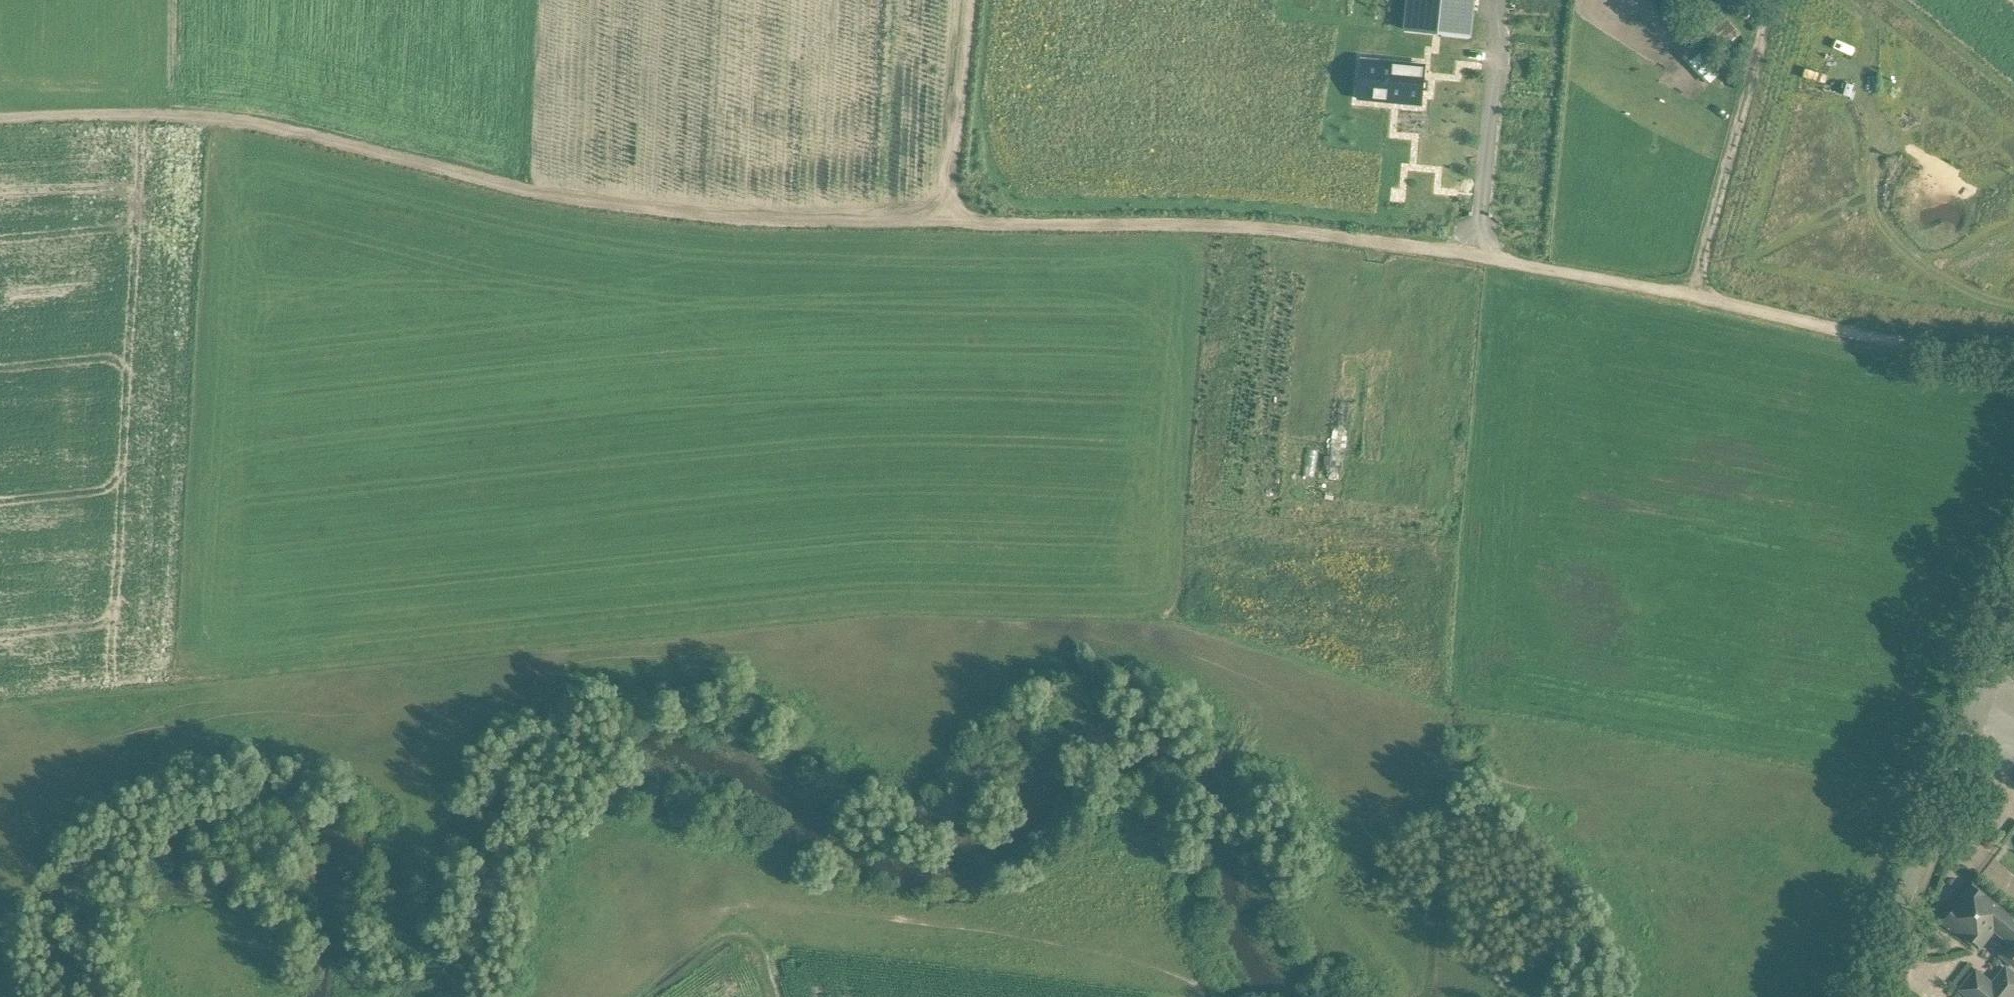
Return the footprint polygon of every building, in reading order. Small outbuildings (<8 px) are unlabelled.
[(1407,30),(1468,37),(1471,0),(1410,0),(1407,30)] [(1725,17),(1711,30),(1726,46),(1740,34),(1725,17)] [(1360,83),(1359,99),(1420,105),(1424,65),(1405,63),(1405,64),(1388,62),(1388,69),(1362,67),(1361,83),(1360,83)] [(1971,884),(1955,905),(1951,902),(1937,919),(1954,932),(1957,929),(1978,947),(1994,928),(2011,941),(2001,954),(2013,965),(2013,917),(1972,883),(1971,884)] [(1975,971),(1960,989),(1970,996),(2013,996),(2013,995),(2013,974),(2006,967),(1992,984),(1976,970),(1975,971)]
